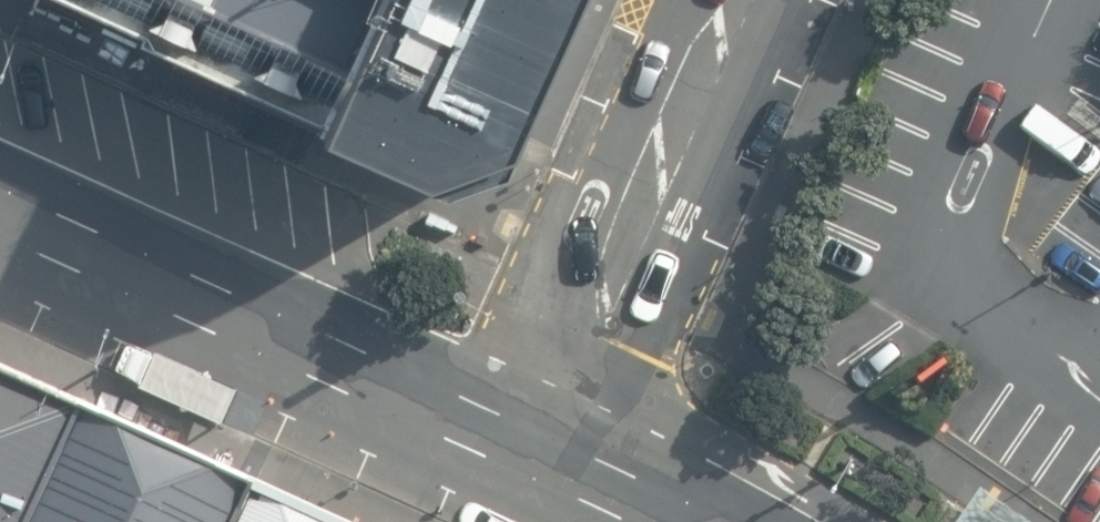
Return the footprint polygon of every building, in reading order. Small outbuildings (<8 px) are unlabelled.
[(328,112),(380,0),(77,0),(328,112)] [(328,112),(455,173),(501,161),(571,0),(380,0),(328,112)] [(0,387),(0,521),(18,521),(66,416),(0,387)] [(66,416),(18,521),(233,521),(245,495),(66,416)] [(245,495),(233,521),(306,521),(245,495)]
